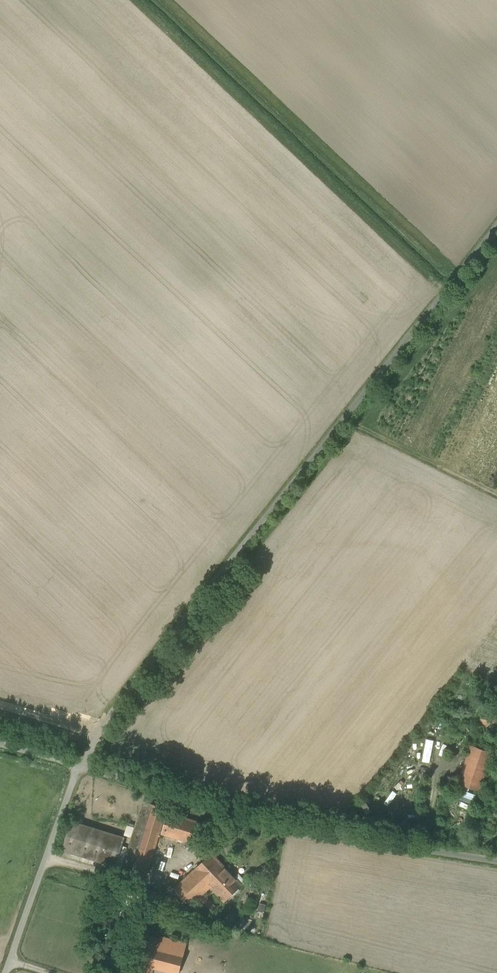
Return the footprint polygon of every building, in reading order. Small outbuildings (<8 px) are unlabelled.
[(253,506),(245,515),(251,520),(259,511),(253,506)] [(428,738),(423,761),(431,763),(435,740),(428,738)] [(493,752),(471,745),(459,783),(480,790),(493,752)] [(168,808),(145,801),(125,867),(147,875),(168,808)] [(199,824),(168,814),(162,833),(193,843),(193,842),(195,836),(199,824)] [(123,837),(71,821),(62,849),(114,866),(123,837)] [(205,839),(195,836),(193,842),(203,845),(205,839)] [(211,854),(195,869),(196,870),(181,884),(196,901),(210,915),(217,908),(204,894),(212,886),(227,871),(211,854)] [(227,871),(212,886),(225,900),(241,885),(227,871)] [(196,901),(181,884),(175,889),(191,906),(196,901)] [(160,947),(162,939),(161,939),(149,936),(142,965),(141,972),(151,972),(153,968),(172,972),(179,972),(184,953),(160,947)] [(187,944),(162,937),(161,939),(162,939),(160,947),(184,953),(187,944)]
